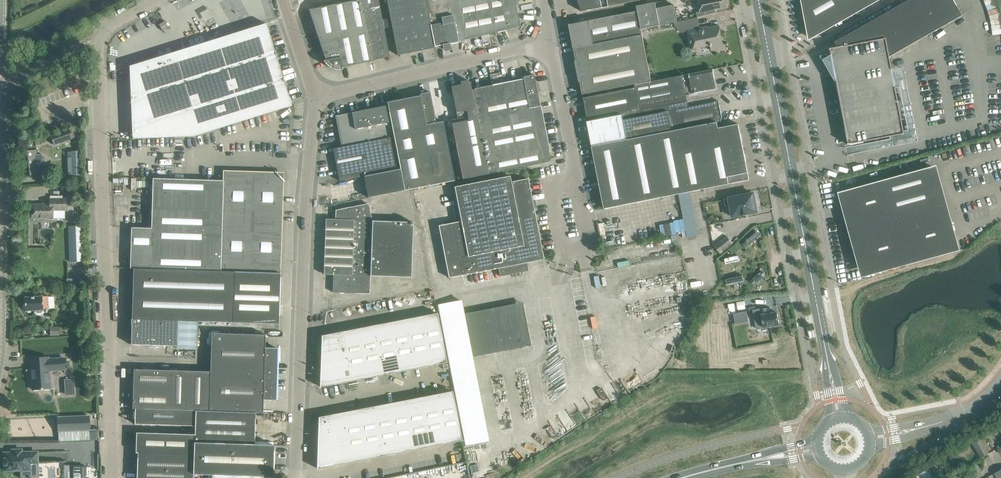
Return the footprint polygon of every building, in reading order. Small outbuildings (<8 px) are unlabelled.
[(374,60),(373,60),(362,0),(356,0),(308,9),(325,60),(323,61),(324,63),(326,65),(328,67),(330,68),(332,69),(335,70),(337,70),(342,69),(342,67),(374,61),(374,60)] [(373,60),(374,60),(389,57),(378,0),(362,0),(373,60)] [(406,0),(386,0),(397,55),(416,52),(406,0)] [(435,48),(435,47),(425,0),(406,0),(416,52),(435,48)] [(435,47),(458,42),(458,41),(465,40),(458,0),(425,0),(435,47)] [(465,40),(480,36),(510,29),(520,26),(519,24),(516,5),(517,5),(517,4),(515,4),(515,0),(458,0),(465,40)] [(582,12),(642,0),(579,0),(582,12)] [(696,1),(698,12),(696,13),(697,17),(716,13),(715,9),(727,7),(727,6),(728,4),(727,1),(726,0),(698,0),(696,1)] [(802,5),(803,10),(805,9),(810,38),(876,0),(807,0),(808,1),(802,5)] [(908,47),(962,16),(953,0),(909,0),(894,9),(835,42),(838,47),(830,49),(830,50),(831,55),(836,81),(848,144),(848,145),(904,134),(896,88),(892,69),(890,57),(908,47)] [(988,9),(997,5),(995,0),(985,0),(988,9)] [(569,25),(574,48),(642,35),(641,29),(677,22),(674,5),(656,8),(655,2),(636,6),(638,11),(569,25)] [(162,31),(168,28),(164,21),(159,24),(162,31)] [(265,24),(256,29),(257,31),(213,44),(212,40),(182,49),(184,54),(140,67),(140,65),(130,66),(129,66),(132,139),(193,136),(291,105),(266,23),(265,24)] [(712,51),(723,48),(719,26),(708,28),(707,27),(686,31),(690,49),(710,45),(712,51)] [(642,35),(574,48),(576,61),(575,61),(579,82),(580,82),(582,94),(651,81),(642,35)] [(635,88),(583,98),(588,120),(622,114),(687,101),(686,95),(689,95),(692,94),(701,92),(717,89),(713,70),(713,69),(635,84),(635,88)] [(499,83),(491,85),(501,135),(543,127),(536,91),(539,90),(538,83),(535,84),(533,75),(522,77),(522,80),(500,84),(499,83)] [(481,139),(469,82),(468,82),(467,80),(460,82),(460,85),(451,87),(457,118),(450,120),(462,179),(487,174),(481,139)] [(470,82),(469,82),(481,139),(501,135),(491,85),(484,86),(484,87),(471,90),(470,82)] [(387,102),(400,169),(404,190),(454,181),(442,121),(435,123),(429,92),(419,94),(420,96),(387,102)] [(640,110),(622,114),(623,120),(624,121),(626,131),(622,132),(621,136),(621,139),(621,141),(627,140),(721,121),(720,119),(722,119),(719,101),(689,107),(687,101),(640,110)] [(333,149),(339,181),(363,176),(397,169),(385,106),(335,116),(341,147),(333,149)] [(604,209),(729,184),(749,180),(738,125),(738,124),(722,127),(721,121),(627,140),(621,141),(592,147),(602,197),(598,198),(599,203),(603,202),(604,209)] [(78,136),(75,126),(70,128),(71,131),(70,132),(69,128),(50,135),(54,145),(70,139),(72,138),(78,136)] [(543,128),(543,127),(501,135),(481,139),(487,174),(524,167),(543,163),(550,162),(544,132),(546,131),(545,128),(543,128)] [(24,176),(39,174),(38,168),(43,168),(41,154),(36,155),(36,150),(22,151),(24,176)] [(68,174),(80,174),(80,150),(72,150),(72,156),(68,156),(68,174)] [(864,269),(954,244),(932,167),(842,191),(864,269)] [(397,169),(363,176),(367,198),(404,190),(400,169),(397,169)] [(130,268),(133,268),(234,271),(280,273),(280,270),(283,181),(284,181),(275,171),(274,171),(274,172),(223,171),(223,181),(220,181),(220,178),(215,178),(215,180),(152,178),(151,228),(131,227),(130,251),(128,251),(128,256),(130,256),(130,268)] [(543,259),(533,208),(532,201),(527,179),(510,182),(509,176),(454,187),(461,221),(438,226),(445,260),(446,260),(458,258),(462,275),(498,268),(500,276),(528,271),(526,263),(543,259)] [(732,217),(757,212),(755,200),(756,199),(755,196),(754,195),(753,193),(724,199),(725,206),(728,205),(728,208),(730,207),(732,217)] [(64,209),(64,199),(50,198),(50,204),(32,204),(32,218),(52,219),(52,209),(64,209)] [(326,219),(325,230),(324,274),(333,274),(333,292),(349,293),(349,289),(367,290),(368,275),(369,275),(369,276),(411,277),(413,222),(405,222),(371,221),(368,204),(336,210),(335,220),(326,219)] [(71,262),(83,262),(82,225),(69,226),(71,262)] [(741,243),(745,248),(760,235),(757,231),(741,243)] [(720,252),(734,244),(728,235),(715,243),(720,252)] [(738,255),(724,259),(725,264),(739,260),(738,255)] [(280,273),(234,271),(133,268),(131,319),(130,344),(176,346),(177,321),(278,324),(280,273)] [(761,271),(750,280),(754,285),(765,275),(761,271)] [(726,279),(727,285),(744,281),(742,275),(726,279)] [(42,311),(42,309),(48,308),(47,296),(42,297),(42,296),(23,297),(24,310),(35,310),(35,311),(36,313),(37,313),(40,313),(42,312),(42,311)] [(754,310),(757,329),(779,324),(777,312),(771,313),(770,307),(754,310)] [(495,351),(495,348),(518,344),(516,332),(492,336),(487,310),(463,315),(470,356),(495,351)] [(735,312),(736,323),(748,322),(747,311),(735,312)] [(437,313),(421,316),(425,341),(441,338),(437,313)] [(405,319),(410,344),(425,341),(421,316),(405,319)] [(405,319),(389,322),(394,347),(410,344),(405,319)] [(373,325),(378,350),(394,347),(389,322),(373,325)] [(363,353),(378,350),(373,325),(358,328),(363,353)] [(66,334),(66,327),(59,327),(50,327),(50,335),(66,334)] [(347,356),(363,353),(358,328),(342,331),(345,348),(347,356)] [(323,336),(323,353),(345,348),(342,331),(322,335),(322,336),(323,336)] [(263,399),(275,400),(276,348),(264,348),(265,335),(211,333),(210,371),(196,371),(195,410),(208,411),(255,412),(262,412),(263,399)] [(441,338),(425,341),(430,366),(446,362),(441,338)] [(414,369),(430,366),(425,341),(410,344),(414,369)] [(410,344),(394,347),(399,372),(414,369),(410,344)] [(383,375),(399,372),(394,347),(378,350),(383,375)] [(323,353),(322,369),(348,364),(347,356),(345,348),(323,353)] [(367,378),(383,375),(378,350),(363,353),(367,378)] [(352,381),(367,378),(363,353),(347,356),(348,364),(352,381)] [(48,370),(64,369),(63,358),(47,359),(47,357),(30,358),(32,389),(49,388),(48,370)] [(352,381),(348,364),(322,369),(322,386),(320,386),(320,387),(352,381)] [(133,378),(133,386),(174,388),(174,370),(133,369),(133,378)] [(174,388),(133,386),(132,408),(135,408),(195,411),(195,410),(196,371),(174,370),(174,388)] [(74,393),(74,378),(65,378),(65,394),(74,393)] [(441,419),(457,416),(452,391),(436,394),(441,419)] [(441,419),(436,394),(420,397),(425,422),(441,419)] [(425,422),(420,397),(404,400),(409,425),(425,422)] [(393,428),(409,425),(404,400),(389,403),(393,428)] [(389,403),(373,406),(378,431),(393,428),(389,403)] [(378,431),(373,406),(357,409),(362,434),(378,431)] [(194,426),(195,411),(135,408),(135,411),(133,411),(133,418),(134,418),(134,424),(194,426)] [(346,437),(362,434),(357,409),(342,412),(345,429),(346,437)] [(255,412),(208,411),(195,410),(195,411),(194,426),(194,442),(254,444),(255,412)] [(345,429),(342,412),(319,417),(319,418),(320,418),(320,434),(345,429)] [(57,417),(58,431),(58,441),(96,440),(96,430),(89,431),(89,430),(89,416),(57,417)] [(441,419),(445,444),(461,440),(457,416),(441,419)] [(425,422),(430,447),(445,444),(441,419),(425,422)] [(409,425),(414,450),(430,447),(425,422),(409,425)] [(398,453),(414,450),(409,425),(393,428),(398,453)] [(393,428),(378,431),(383,456),(398,453),(393,428)] [(345,429),(320,434),(319,451),(348,445),(346,437),(345,429)] [(362,434),(367,459),(383,456),(378,431),(362,434)] [(135,452),(137,452),(193,454),(194,442),(194,434),(136,432),(135,452)] [(351,462),(367,459),(362,434),(346,437),(348,445),(351,462)] [(979,437),(971,441),(980,458),(988,453),(979,437)] [(193,454),(192,474),(212,475),(212,477),(262,477),(263,476),(272,477),(273,445),(254,444),(194,442),(193,454)] [(319,451),(319,467),(317,467),(317,468),(351,462),(348,445),(319,451)] [(192,474),(193,454),(137,452),(136,477),(192,477),(192,474)] [(5,458),(3,458),(4,465),(5,465),(5,467),(5,470),(29,469),(29,462),(37,462),(37,453),(4,454),(5,458)] [(943,458),(948,467),(956,462),(951,453),(943,458)] [(64,477),(84,477),(84,465),(81,465),(81,467),(74,467),(74,465),(64,466),(64,477)]
